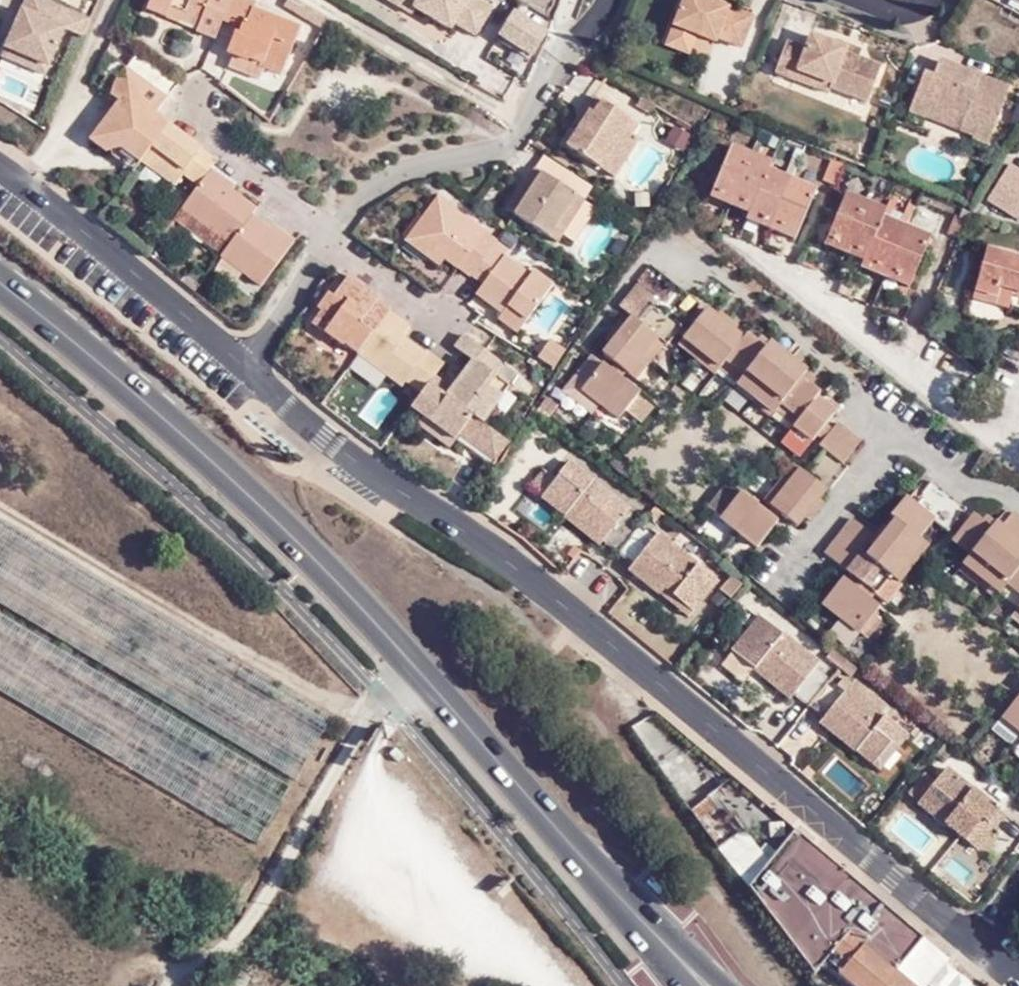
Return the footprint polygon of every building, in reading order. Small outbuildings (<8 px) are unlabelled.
[(48,0),(25,0),(4,49),(48,67),(65,28),(82,35),(89,17),(48,0)] [(220,40),(228,19),(236,0),(153,0),(149,9),(182,23),(183,19),(200,26),(198,30),(220,40)] [(251,0),(236,0),(228,19),(242,25),(240,32),(235,31),(227,53),(231,54),(265,69),(285,77),(305,30),(259,11),(261,5),(251,0)] [(495,2),(492,0),(395,0),(414,11),(418,5),(452,26),(457,19),(477,31),(495,2)] [(673,25),(697,35),(710,39),(713,32),(742,43),(754,13),(721,0),(683,0),(673,25)] [(997,13),(1018,24),(1018,0),(1005,0),(997,13)] [(545,30),(513,10),(500,33),(513,40),(531,51),(545,30)] [(182,23),(198,30),(200,26),(183,19),(182,23)] [(697,35),(673,25),(665,45),(690,54),(697,35)] [(879,68),(858,59),(856,64),(844,60),(846,52),(831,45),(810,37),(804,51),(788,44),(778,71),(794,77),(799,64),(833,78),(831,84),(867,97),(879,68)] [(529,56),(531,51),(513,40),(510,44),(529,56)] [(856,64),(858,59),(861,52),(832,41),(831,45),(846,52),(844,60),(856,64)] [(4,49),(0,57),(45,76),(48,67),(4,49)] [(260,81),(265,69),(231,54),(226,67),(260,81)] [(928,115),(929,112),(933,101),(965,113),(961,123),(972,128),(969,138),(985,144),(1007,86),(942,60),(937,73),(924,68),(909,108),(928,115)] [(479,82),(506,94),(515,73),(488,61),(479,82)] [(828,91),(831,84),(833,78),(799,64),(794,77),(828,91)] [(159,114),(171,97),(129,65),(116,83),(106,76),(99,85),(122,102),(94,140),(107,149),(119,149),(124,148),(144,163),(146,160),(172,124),(159,114)] [(568,147),(602,169),(614,148),(622,154),(641,125),(594,95),(576,124),(581,127),(568,147)] [(933,101),(929,112),(961,123),(965,113),(933,101)] [(957,134),(969,138),(972,128),(961,123),(957,134)] [(189,137),(172,124),(146,160),(178,186),(189,172),(204,184),(215,169),(222,160),(189,137)] [(689,135),(673,127),(665,142),(681,150),(689,135)] [(791,177),(784,175),(769,168),(772,162),(731,144),(713,188),(752,205),(749,213),(796,234),(815,188),(791,177)] [(118,158),(138,172),(144,163),(124,148),(119,149),(118,158)] [(614,148),(602,169),(610,174),(622,154),(614,148)] [(792,156),(784,175),(791,177),(799,160),(792,156)] [(549,164),(542,175),(574,196),(580,185),(549,164)] [(1018,218),(1018,174),(1004,166),(986,202),(1018,218)] [(204,184),(177,222),(225,259),(226,257),(257,215),(261,209),(233,188),(235,184),(215,169),(204,184)] [(529,193),(514,214),(557,242),(562,234),(574,242),(594,210),(582,202),(583,201),(574,196),(542,175),(540,174),(529,193)] [(506,209),(514,214),(529,193),(520,187),(506,209)] [(752,205),(713,188),(710,196),(749,213),(752,205)] [(905,224),(900,222),(883,215),(885,209),(845,193),(828,236),(867,253),(863,261),(910,282),(929,235),(905,224)] [(462,264),(474,274),(495,245),(500,237),(441,195),(416,231),(442,250),(440,255),(446,260),(459,270),(462,264)] [(905,209),(900,222),(905,224),(910,211),(905,209)] [(793,239),(796,234),(749,213),(746,219),(793,239)] [(257,215),(226,257),(266,288),(300,241),(278,225),(275,228),(257,215)] [(629,227),(637,231),(642,222),(634,218),(629,227)] [(441,267),(446,260),(440,255),(442,250),(416,231),(407,243),(441,267)] [(609,251),(620,257),(628,243),(618,236),(609,251)] [(867,253),(828,236),(825,244),(863,261),(867,253)] [(495,245),(474,274),(487,283),(482,293),(510,312),(513,307),(531,321),(557,284),(539,270),(536,275),(495,245)] [(986,248),(974,296),(1007,306),(1012,289),(1018,291),(1018,258),(986,248)] [(907,288),(910,282),(863,261),(860,268),(907,288)] [(349,346),(360,356),(364,350),(393,310),(396,307),(352,274),(336,295),(330,291),(318,307),(322,311),(312,324),(346,350),(349,346)] [(681,318),(693,307),(679,292),(667,302),(681,318)] [(664,343),(679,324),(641,294),(626,312),(630,315),(622,324),(617,330),(643,353),(656,336),(662,341),(664,343)] [(513,307),(510,312),(507,316),(525,329),(531,321),(513,307)] [(705,307),(682,335),(701,351),(724,323),(715,316),(705,307)] [(721,309),(715,316),(724,323),(729,316),(721,309)] [(411,380),(426,390),(439,373),(447,362),(413,337),(418,328),(393,310),(364,350),(408,383),(411,380)] [(729,316),(724,323),(732,330),(737,323),(729,316)] [(617,320),(612,326),(617,330),(622,324),(619,321),(617,320)] [(724,323),(701,351),(719,366),(742,338),(732,330),(724,323)] [(603,337),(608,342),(617,330),(612,326),(603,337)] [(608,342),(602,349),(628,370),(643,353),(617,330),(608,342)] [(742,338),(719,366),(717,369),(735,382),(740,376),(764,347),(755,340),(746,333),(742,338)] [(764,347),(768,342),(759,334),(755,340),(764,347)] [(682,335),(677,342),(696,358),(701,351),(682,335)] [(656,336),(643,353),(649,357),(662,341),(656,336)] [(465,337),(456,349),(478,364),(487,352),(465,337)] [(551,340),(538,358),(554,369),(567,351),(551,340)] [(806,371),(807,370),(770,340),(768,342),(764,347),(801,377),(806,371)] [(777,406),(801,377),(764,347),(740,376),(777,406)] [(701,351),(696,358),(714,373),(717,369),(719,366),(701,351)] [(643,353),(628,370),(634,375),(649,357),(643,353)] [(565,393),(591,414),(600,403),(620,377),(593,355),(565,393)] [(801,377),(810,384),(814,378),(806,371),(801,377)] [(735,382),(773,412),(777,406),(740,376),(735,382)] [(618,418),(639,393),(620,377),(600,403),(618,418)] [(816,394),(818,391),(810,384),(801,377),(777,406),(773,412),(769,417),(787,431),(788,429),(793,423),(816,394)] [(826,402),(816,394),(793,423),(812,439),(817,434),(825,423),(830,416),(836,410),(826,402)] [(550,415),(558,404),(546,395),(538,406),(550,415)] [(630,413),(643,424),(656,408),(643,397),(630,413)] [(836,410),(839,406),(829,398),(826,402),(836,410)] [(453,450),(459,442),(429,420),(423,428),(453,450)] [(813,505),(819,498),(827,488),(828,489),(846,467),(841,463),(861,440),(838,422),(832,429),(824,440),(820,445),(823,449),(805,472),(798,467),(785,483),(813,505)] [(812,439),(793,423),(788,429),(807,445),(812,439)] [(825,423),(817,434),(824,440),(832,429),(825,423)] [(569,459),(554,477),(540,493),(599,541),(603,536),(633,560),(629,566),(664,595),(669,588),(694,609),(718,582),(657,532),(654,536),(624,511),(628,507),(569,459)] [(779,478),(785,483),(798,467),(792,461),(779,478)] [(540,493),(554,477),(543,467),(530,484),(540,493)] [(763,498),(769,503),(785,483),(779,478),(763,498)] [(859,552),(846,569),(886,602),(900,585),(899,583),(893,579),(922,541),(919,539),(935,519),(948,529),(952,524),(961,513),(965,507),(930,480),(913,501),(905,495),(889,515),(893,519),(886,527),(872,546),(864,556),(859,552)] [(727,482),(706,507),(737,532),(757,506),(727,482)] [(769,503),(797,525),(804,516),(813,505),(785,483),(769,503)] [(813,505),(804,516),(809,520),(824,501),(819,498),(813,505)] [(659,523),(665,516),(653,506),(647,514),(659,523)] [(757,506),(737,532),(755,547),(774,523),(776,521),(757,506)] [(1001,526),(1018,541),(1018,516),(1012,511),(1001,526)] [(981,520),(972,513),(967,518),(959,529),(951,539),(969,553),(990,528),(981,520)] [(967,518),(961,513),(952,524),(959,529),(967,518)] [(986,514),(981,520),(990,528),(995,521),(986,514)] [(851,516),(823,550),(846,569),(859,552),(868,541),(873,535),(851,516)] [(332,715),(227,654),(0,519),(0,602),(294,777),(332,715)] [(990,528),(1018,551),(1018,541),(1001,526),(995,521),(990,528)] [(882,524),(873,535),(868,541),(872,546),(886,527),(882,524)] [(990,528),(969,553),(957,569),(994,599),(998,594),(1018,568),(1018,551),(990,528)] [(893,579),(899,583),(928,546),(922,541),(893,579)] [(998,594),(1016,608),(1018,606),(1018,605),(1018,568),(998,594)] [(729,598),(741,583),(729,575),(719,589),(729,598)] [(842,577),(821,603),(839,618),(861,593),(842,577)] [(689,616),(694,609),(669,588),(664,595),(689,616)] [(874,613),(878,607),(861,593),(839,618),(856,632),(864,639),(880,619),(874,613)] [(289,786),(0,613),(0,689),(257,842),(289,786)] [(907,735),(888,720),(848,687),(852,682),(844,675),(836,684),(814,666),(818,662),(758,615),(736,643),(764,665),(759,672),(790,697),(796,690),(825,714),(819,722),(872,764),(886,747),(893,752),(907,735)] [(839,618),(831,629),(847,643),(856,632),(839,618)] [(764,665),(736,643),(730,650),(759,672),(764,665)] [(851,677),(857,668),(845,658),(838,666),(851,677)] [(848,687),(888,720),(894,713),(854,679),(852,682),(848,687)] [(1000,716),(1018,731),(1018,730),(1018,692),(1000,716)] [(1000,716),(991,727),(1009,742),(1018,731),(1000,716)] [(945,764),(954,750),(944,743),(934,755),(945,764)] [(879,770),(893,752),(886,747),(872,764),(879,770)] [(977,846),(1004,812),(947,767),(936,781),(925,771),(909,791),(920,800),(918,804),(964,841),(967,837),(977,846)] [(890,969),(919,934),(794,828),(747,890),(791,945),(805,928),(819,910),(890,969)] [(745,836),(733,851),(758,872),(771,856),(745,836)] [(839,985),(910,985),(890,969),(819,910),(805,928),(827,947),(824,951),(830,956),(824,963),(844,980),(839,985)] [(910,985),(924,985),(947,957),(919,934),(890,969),(910,985)] [(237,973),(243,977),(247,972),(241,968),(237,973)]
